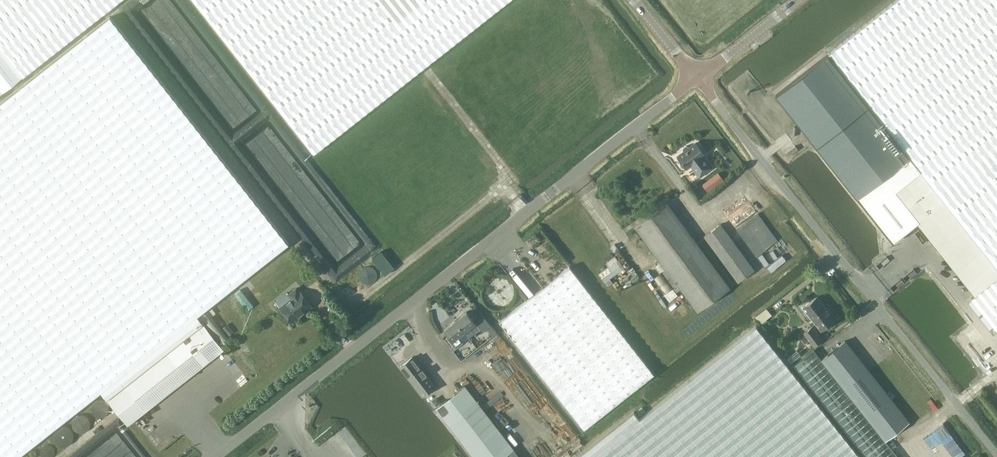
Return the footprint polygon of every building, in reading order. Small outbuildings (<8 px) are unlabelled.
[(23,76),(119,0),(0,0),(0,46),(23,76)] [(314,153),(508,0),(193,0),(314,153)] [(922,171),(996,266),(996,0),(896,0),(828,53),(922,171)] [(0,103),(0,456),(18,456),(101,391),(107,399),(203,323),(197,316),(289,244),(110,17),(0,103)] [(23,76),(0,46),(0,94),(23,76)] [(831,129),(854,109),(844,98),(821,118),(831,129)] [(703,156),(704,155),(695,143),(689,148),(688,146),(686,146),(683,148),(683,150),(684,152),(678,157),(687,168),(691,165),(700,176),(711,167),(703,156)] [(795,145),(785,153),(787,157),(798,149),(795,145)] [(922,171),(921,171),(896,191),(946,253),(977,293),(996,277),(996,266),(922,171)] [(717,172),(702,184),(708,191),(723,180),(717,172)] [(735,226),(755,211),(743,195),(723,210),(735,226)] [(697,311),(729,287),(667,203),(636,227),(666,268),(681,288),(697,311)] [(777,240),(764,222),(757,213),(737,229),(756,255),(777,240)] [(738,281),(754,269),(721,224),(704,236),(738,281)] [(569,266),(500,321),(585,428),(654,373),(569,266)] [(666,268),(661,272),(676,292),(681,288),(666,268)] [(977,293),(968,300),(993,333),(996,329),(996,277),(977,293)] [(284,316),(287,319),(289,319),(291,322),(311,306),(301,292),(300,293),(296,288),(288,294),(292,299),(280,308),(285,314),(284,316)] [(821,330),(836,318),(830,311),(827,313),(824,310),(826,309),(816,297),(802,308),(821,330)] [(243,312),(243,308),(241,305),(237,302),(236,302),(233,301),(230,302),(228,302),(226,304),(224,305),(223,307),(222,309),(222,311),(222,315),(223,318),(225,319),(228,322),(232,323),(233,323),(236,322),(238,321),(240,320),(242,317),(243,314),(243,312)] [(756,313),(761,320),(770,314),(766,307),(756,313)] [(467,311),(455,320),(464,332),(470,327),(475,333),(481,329),(476,323),(467,311)] [(464,332),(455,320),(444,329),(449,335),(447,337),(456,349),(464,343),(459,336),(464,332)] [(203,323),(107,399),(127,425),(145,410),(224,349),(203,323)] [(228,324),(222,329),(228,336),(234,331),(228,324)] [(491,326),(487,329),(493,336),(497,333),(491,326)] [(576,456),(861,456),(756,326),(639,419),(633,412),(576,456)] [(980,337),(974,342),(981,351),(990,344),(975,326),(967,333),(969,335),(974,331),(980,337)] [(813,346),(821,339),(811,327),(803,333),(813,346)] [(801,335),(781,350),(865,456),(898,456),(885,440),(909,421),(845,340),(821,359),(801,335)] [(412,356),(400,366),(423,395),(434,386),(425,374),(426,373),(422,369),(421,369),(412,356)] [(474,456),(520,456),(513,449),(465,385),(436,407),(474,456)]
